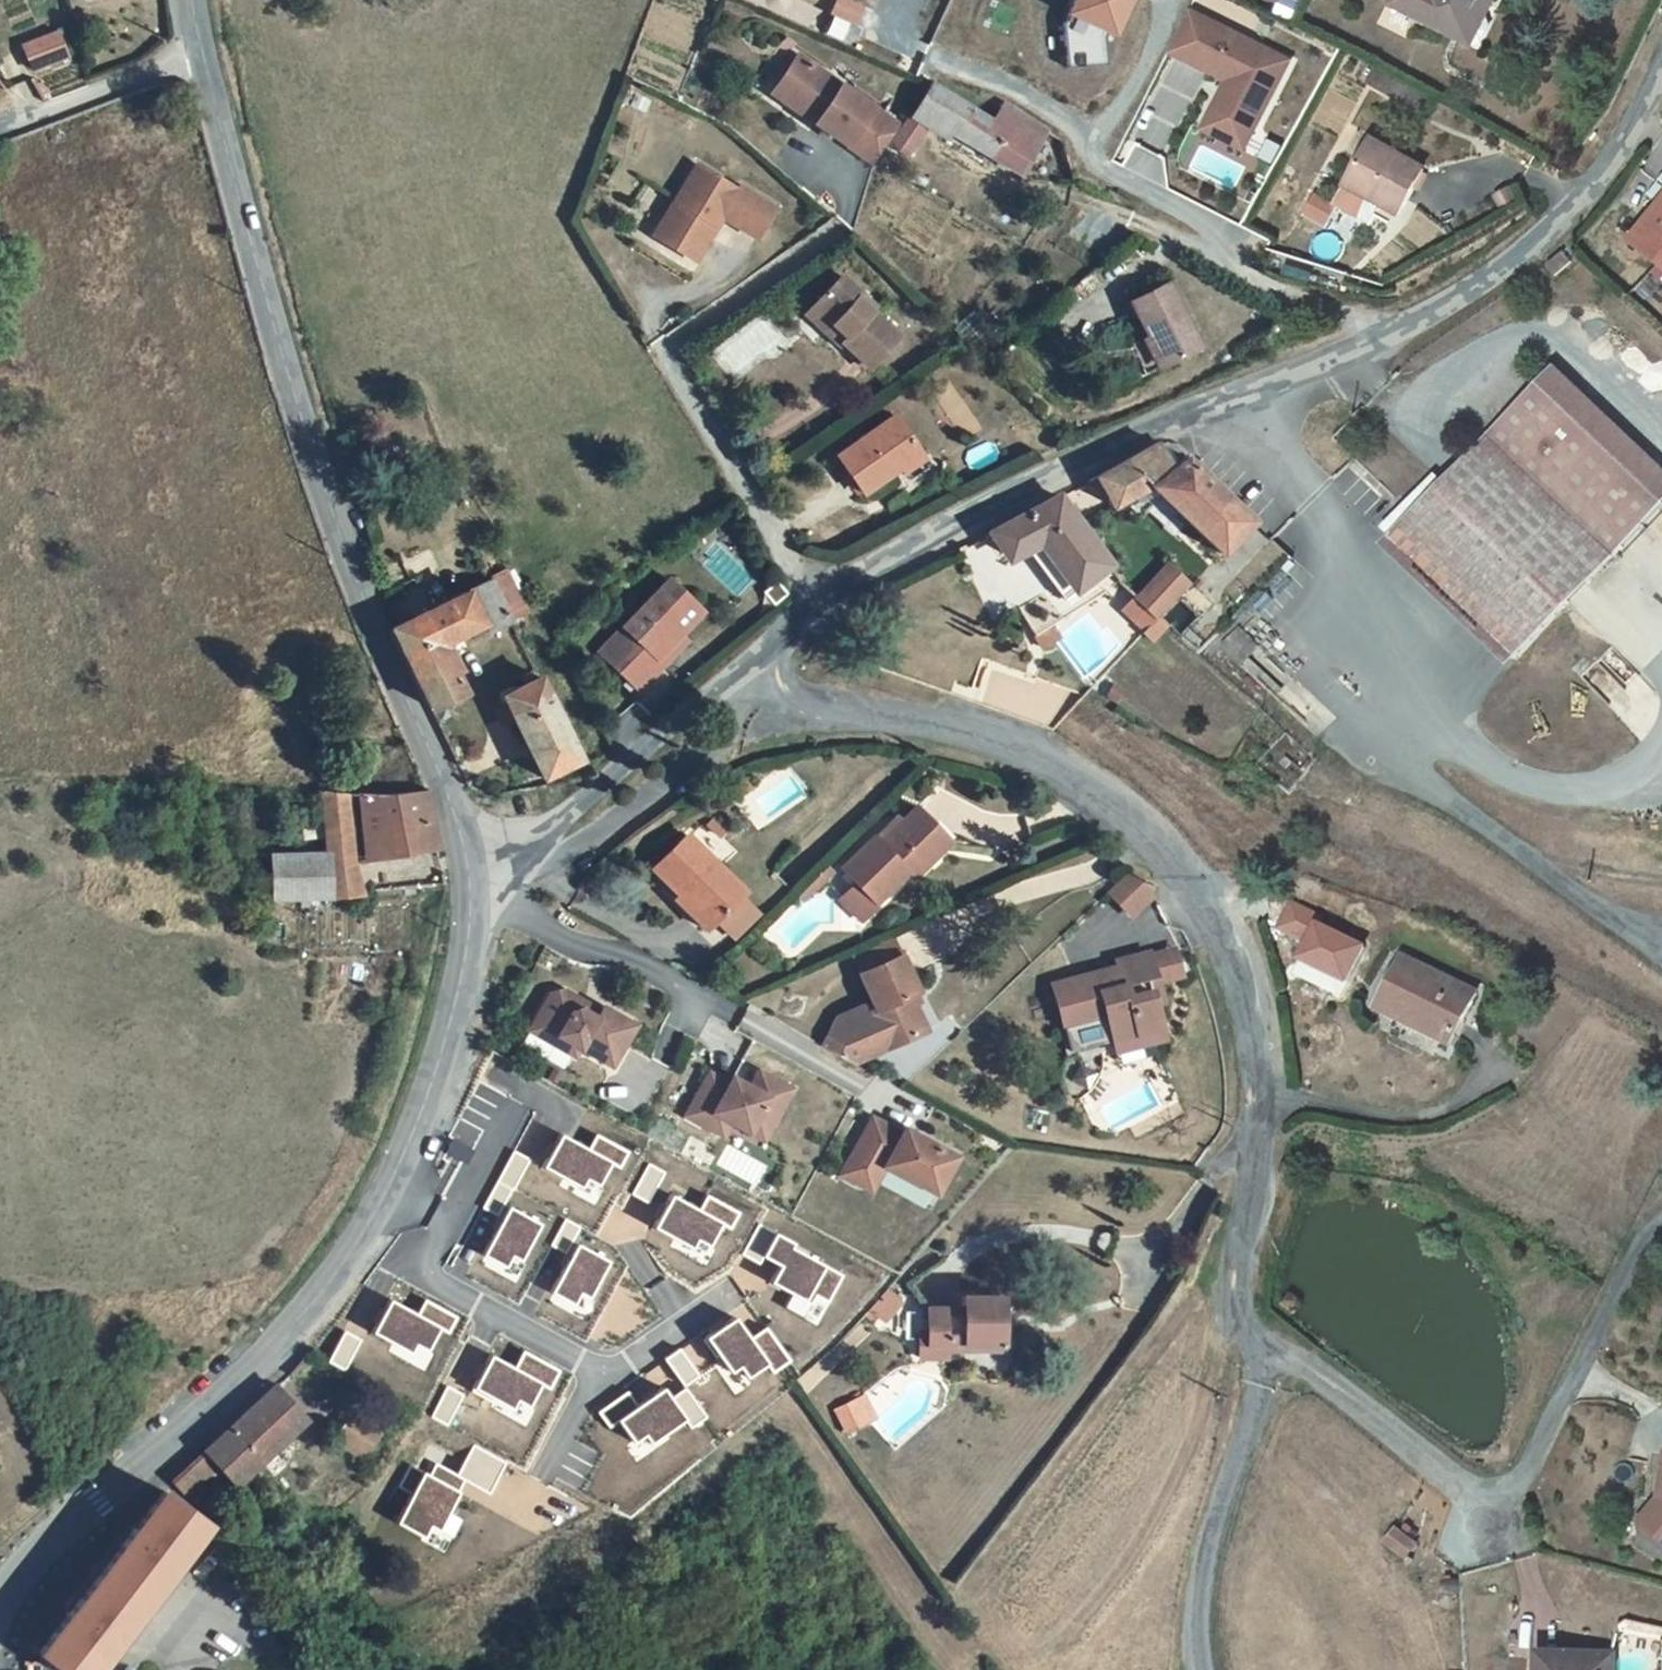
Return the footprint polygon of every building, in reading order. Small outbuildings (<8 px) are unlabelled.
[(1064,25),(1068,69),(1109,65),(1106,38),(1109,31),(1114,21),(1119,23),(1129,0),(1076,0),(1064,25)] [(1388,1),(1467,44),(1491,0),(1388,0),(1388,1)] [(1189,11),(1168,53),(1218,77),(1221,71),(1231,75),(1228,81),(1213,113),(1255,133),(1290,60),(1189,11)] [(1114,34),(1119,23),(1114,21),(1109,31),(1114,34)] [(59,31),(24,45),(36,74),(71,60),(59,31)] [(824,120),(820,126),(880,164),(892,146),(905,125),(801,59),(780,92),(824,120)] [(1221,71),(1218,77),(1228,81),(1231,75),(1221,71)] [(1050,129),(1006,101),(994,119),(933,80),(905,125),(892,146),(910,158),(929,127),(947,139),(953,129),(1022,173),(1050,129)] [(824,120),(780,92),(776,98),(820,126),(824,120)] [(1213,113),(1205,130),(1246,150),(1255,133),(1213,113)] [(1379,203),(1396,212),(1421,166),(1367,138),(1332,204),(1368,223),(1379,203)] [(676,226),(665,242),(696,262),(725,218),(759,239),(778,210),(742,187),(740,191),(700,165),(666,219),(676,226)] [(1626,240),(1661,269),(1661,195),(1626,240)] [(666,219),(655,236),(665,242),(676,226),(666,219)] [(1554,278),(1570,263),(1559,252),(1544,267),(1554,278)] [(864,294),(843,274),(810,307),(830,327),(835,323),(847,336),(842,341),(843,342),(871,369),(901,339),(874,312),(860,298),(864,294)] [(1135,300),(1166,365),(1203,347),(1173,283),(1135,300)] [(877,308),(864,294),(860,298),(874,312),(877,308)] [(847,336),(835,323),(830,327),(810,307),(806,310),(840,345),(843,342),(842,341),(847,336)] [(1533,645),(1661,506),(1661,470),(1550,367),(1427,499),(1413,487),(1389,513),(1533,645)] [(898,418),(838,458),(864,495),(902,469),(923,455),(898,418)] [(1184,473),(1170,443),(1103,476),(1119,508),(1157,489),(1223,561),(1258,529),(1196,461),(1184,473)] [(926,460),(923,455),(902,469),(906,474),(926,460)] [(1063,489),(994,530),(1008,553),(1025,545),(1057,596),(1109,563),(1106,560),(1063,489)] [(1138,593),(1158,615),(1194,582),(1174,561),(1138,593)] [(704,612),(670,580),(625,628),(636,638),(613,664),(643,692),(667,665),(660,659),(682,635),(704,612)] [(474,592),(493,632),(517,621),(510,604),(499,581),(474,592)] [(442,726),(475,710),(459,677),(463,675),(452,647),(472,636),(474,641),(493,632),(474,592),(402,626),(394,630),(442,726)] [(1167,624),(1158,615),(1138,593),(1124,606),(1152,637),(1167,624)] [(510,604),(517,621),(528,616),(520,600),(510,604)] [(1060,621),(1045,601),(1020,619),(1043,651),(1056,642),(1060,639),(1059,637),(1052,627),(1060,621)] [(636,638),(625,628),(602,654),(613,664),(636,638)] [(1219,647),(1238,667),(1258,647),(1239,628),(1219,647)] [(689,642),(682,635),(660,659),(667,665),(689,642)] [(520,719),(547,779),(586,761),(548,677),(509,695),(511,700),(498,706),(506,725),(520,719)] [(975,693),(952,686),(948,696),(971,704),(975,693)] [(325,854),(272,856),(274,900),(300,899),(328,898),(326,866),(352,864),(345,794),(320,790),(325,854)] [(427,791),(360,794),(367,860),(438,847),(432,822),(427,791)] [(871,848),(857,860),(891,898),(901,889),(904,891),(946,856),(916,823),(903,834),(897,826),(871,848)] [(705,930),(744,891),(687,834),(653,868),(680,895),(675,900),(705,930)] [(870,916),(891,898),(857,860),(837,877),(850,892),(870,916)] [(326,866),(328,898),(361,894),(352,864),(326,866)] [(1108,893),(1133,919),(1157,896),(1132,870),(1108,893)] [(826,881),(819,874),(810,883),(817,891),(826,881)] [(810,883),(804,889),(811,897),(817,891),(810,883)] [(811,897),(804,889),(791,902),(797,910),(811,897)] [(855,933),(872,918),(870,916),(850,892),(832,907),(855,933)] [(855,957),(878,1010),(864,1016),(861,1010),(836,1020),(823,1046),(857,1064),(863,1062),(858,1053),(867,1036),(872,1034),(879,1051),(917,1034),(904,1006),(918,999),(893,940),(855,957)] [(1177,950),(1152,957),(1160,983),(1185,976),(1177,950)] [(1117,1042),(1164,1028),(1158,1005),(1165,1002),(1160,983),(1152,957),(1151,954),(1120,963),(1121,968),(1123,973),(1114,975),(1113,970),(1056,987),(1075,1054),(1117,1042)] [(1451,1044),(1476,992),(1402,956),(1377,1008),(1451,1044)] [(552,994),(535,1023),(558,1036),(553,1045),(576,1058),(580,1049),(611,1067),(635,1026),(603,1007),(601,1011),(565,991),(552,994)] [(535,1023),(531,1032),(553,1045),(558,1036),(535,1023)] [(1167,1039),(1164,1028),(1117,1042),(1120,1052),(1167,1039)] [(527,1032),(521,1042),(565,1068),(571,1057),(527,1032)] [(770,1074),(760,1069),(751,1085),(761,1090),(770,1074)] [(792,1087),(770,1074),(761,1090),(751,1085),(733,1075),(730,1081),(710,1071),(687,1114),(706,1125),(714,1111),(730,1120),(764,1139),(792,1087)] [(730,1120),(714,1111),(706,1125),(722,1134),(730,1120)] [(955,1155),(917,1134),(914,1140),(901,1133),(873,1117),(841,1174),(857,1182),(865,1168),(879,1176),(885,1165),(934,1193),(955,1155)] [(905,1127),(901,1133),(914,1140),(917,1134),(905,1127)] [(561,1134),(543,1165),(579,1186),(585,1177),(595,1183),(607,1163),(615,1167),(625,1150),(597,1134),(592,1143),(584,1147),(561,1134)] [(513,1150),(497,1180),(513,1189),(529,1159),(513,1150)] [(648,1164),(632,1193),(648,1202),(664,1172),(648,1164)] [(879,1176),(865,1168),(857,1182),(871,1190),(879,1176)] [(498,1216),(513,1189),(497,1180),(482,1207),(498,1216)] [(672,1195),(654,1226),(689,1247),(694,1238),(706,1244),(718,1221),(729,1227),(736,1212),(706,1196),(702,1204),(696,1209),(672,1195)] [(509,1207),(482,1254),(502,1265),(509,1254),(519,1259),(539,1224),(509,1207)] [(758,1225),(741,1256),(757,1264),(762,1255),(774,1233),(758,1225)] [(774,1233),(762,1255),(780,1264),(771,1281),(809,1302),(814,1293),(826,1299),(840,1274),(789,1247),(791,1243),(774,1233)] [(578,1244),(551,1290),(572,1302),(578,1291),(587,1296),(607,1260),(578,1244)] [(885,1324),(902,1304),(887,1291),(869,1310),(885,1324)] [(1302,1305),(1289,1295),(1282,1304),(1295,1314),(1302,1305)] [(964,1309),(928,1309),(928,1330),(920,1330),(920,1360),(948,1359),(948,1351),(1004,1350),(1003,1297),(964,1298),(964,1309)] [(390,1300),(372,1332),(409,1352),(413,1343),(425,1349),(437,1328),(447,1333),(455,1316),(425,1300),(419,1311),(413,1312),(390,1300)] [(734,1318),(706,1337),(730,1371),(738,1365),(746,1377),(766,1363),(771,1370),(787,1359),(765,1328),(749,1339),(734,1318)] [(344,1331),(327,1361),(344,1370),(361,1340),(344,1331)] [(679,1349),(664,1359),(684,1386),(698,1375),(679,1349)] [(491,1356),(473,1387),(510,1407),(514,1398),(526,1405),(538,1383),(548,1388),(557,1370),(524,1353),(518,1364),(511,1367),(491,1356)] [(447,1386),(431,1416),(446,1424),(462,1394),(447,1386)] [(682,1417),(689,1426),(705,1415),(684,1386),(668,1397),(682,1417)] [(201,1516),(307,1421),(275,1387),(171,1483),(201,1516)] [(610,1426),(618,1420),(633,1440),(642,1433),(649,1442),(682,1417),(668,1397),(661,1388),(636,1406),(627,1393),(600,1412),(610,1426)] [(863,1397),(854,1401),(865,1424),(874,1419),(863,1397)] [(854,1401),(835,1411),(846,1433),(865,1424),(854,1401)] [(364,1459),(382,1431),(353,1413),(335,1441),(364,1459)] [(474,1445),(458,1475),(465,1479),(490,1492),(506,1462),(474,1445)] [(424,1473),(397,1522),(420,1535),(427,1524),(437,1529),(465,1479),(458,1475),(438,1464),(433,1472),(424,1473)] [(206,1525),(163,1491),(133,1530),(131,1529),(118,1545),(120,1546),(80,1597),(78,1596),(66,1612),(68,1613),(37,1652),(60,1669),(92,1669),(206,1525)] [(1646,1528),(1661,1509),(1661,1510),(1661,1500),(1659,1499),(1640,1523),(1646,1528)] [(1646,1528),(1661,1541),(1661,1510),(1661,1509),(1646,1528)] [(1610,1663),(1538,1662),(1538,1669),(1609,1669),(1610,1663)]
